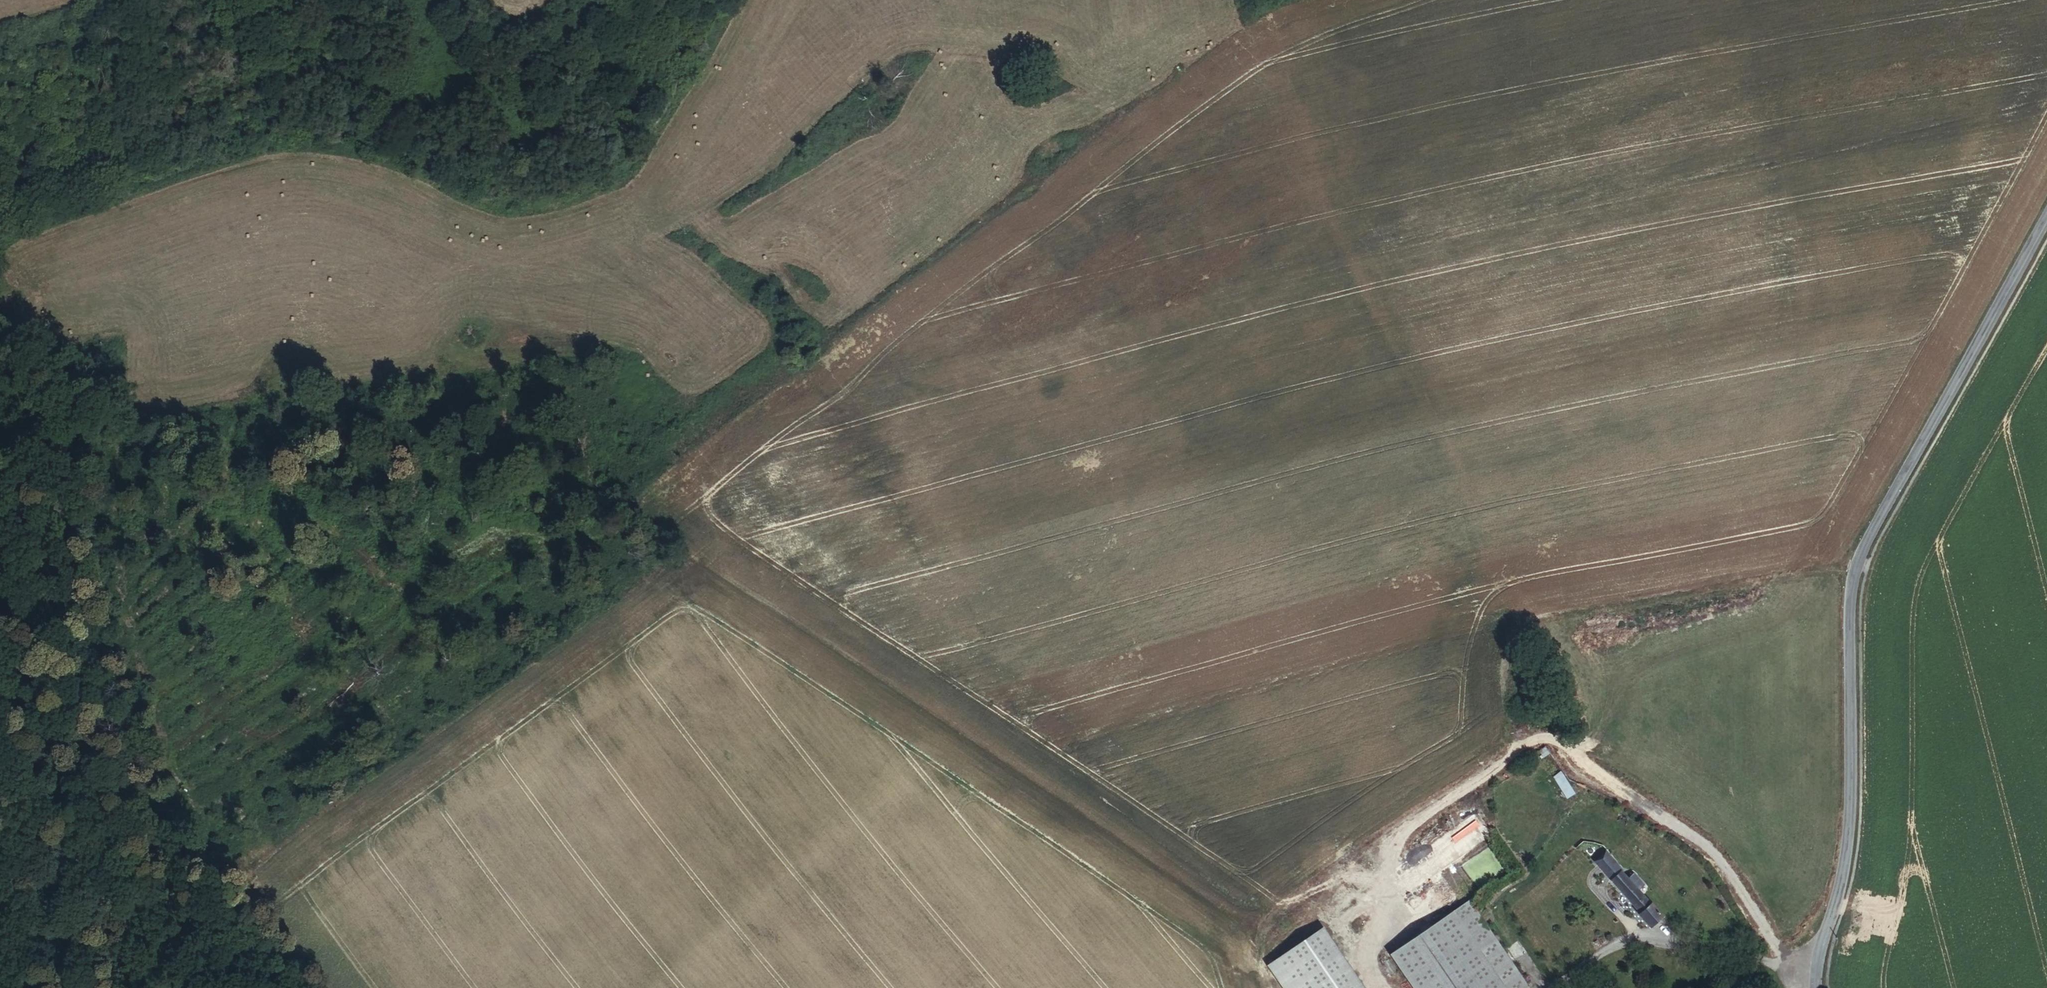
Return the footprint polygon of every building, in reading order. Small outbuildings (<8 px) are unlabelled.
[(1552,777),(1567,799),(1576,793),(1560,771),(1552,777)] [(1648,889),(1632,868),(1627,873),(1623,868),(1626,865),(1620,857),(1617,860),(1613,856),(1601,866),(1642,916),(1639,918),(1651,932),(1665,920),(1643,893),(1648,889)] [(1460,902),(1386,953),(1409,987),(1519,987),(1460,902)]
